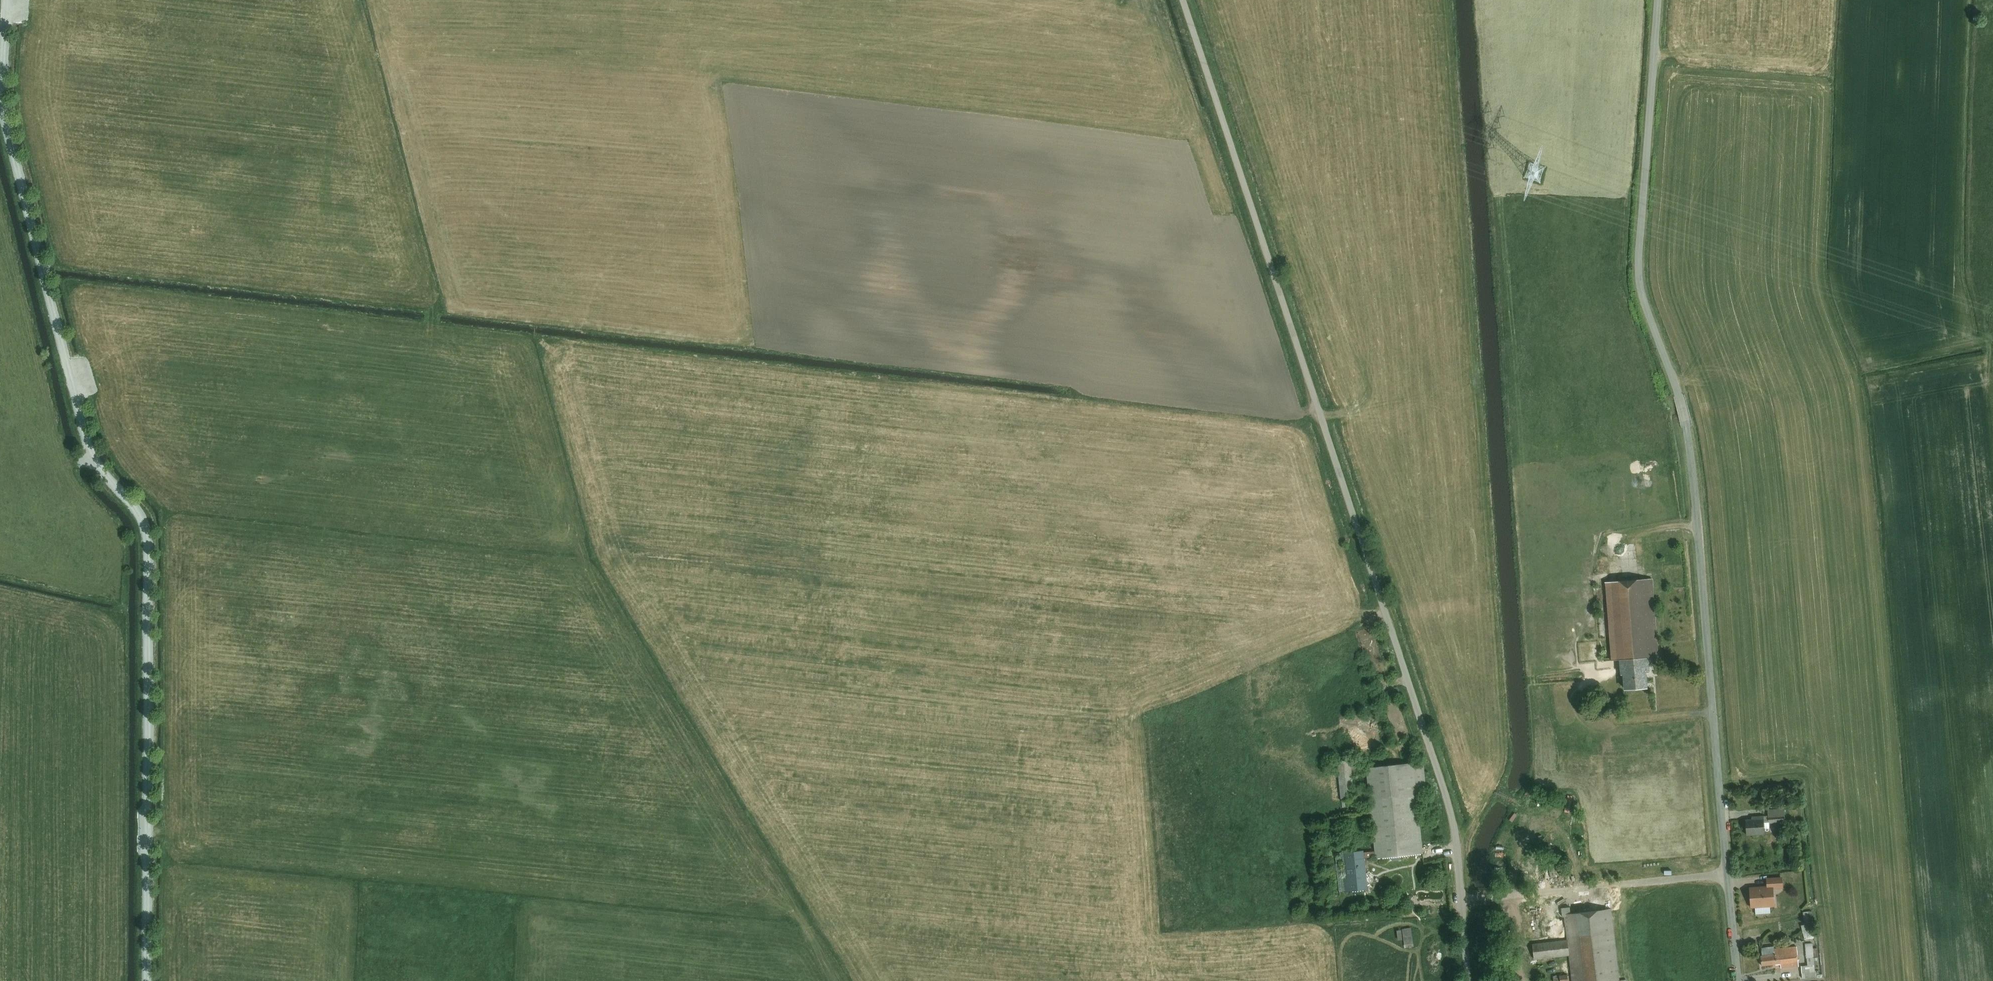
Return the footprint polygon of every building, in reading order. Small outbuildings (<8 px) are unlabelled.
[(1656,579),(1611,582),(1616,657),(1627,657),(1653,655),(1660,654),(1656,579)] [(1653,655),(1627,657),(1629,689),(1655,687),(1653,655)] [(1355,759),(1340,761),(1343,799),(1358,797),(1355,759)] [(1426,761),(1372,766),(1381,855),(1426,851),(1421,792),(1429,791),(1426,761)] [(1786,822),(1784,808),(1769,809),(1770,818),(1770,824),(1786,822)] [(1770,818),(1749,820),(1750,835),(1771,833),(1770,824),(1770,818)] [(1366,851),(1338,854),(1342,892),(1370,890),(1366,851)] [(1787,885),(1786,877),(1769,878),(1770,886),(1779,886),(1787,885)] [(1770,886),(1753,887),(1754,905),(1780,904),(1779,886),(1770,886)] [(1568,915),(1570,940),(1572,954),(1574,975),(1574,980),(1622,980),(1615,910),(1568,915)] [(1814,910),(1804,910),(1806,938),(1816,937),(1814,910)] [(1401,939),(1407,939),(1407,947),(1416,947),(1415,927),(1401,927),(1401,939)] [(1570,940),(1538,943),(1539,957),(1572,954),(1570,940)] [(1814,943),(1807,943),(1808,964),(1816,964),(1814,943)] [(1800,966),(1798,946),(1777,947),(1777,954),(1763,955),(1764,964),(1783,962),(1783,967),(1800,966)] [(1808,964),(1803,965),(1804,977),(1817,976),(1816,964),(1808,964)]
